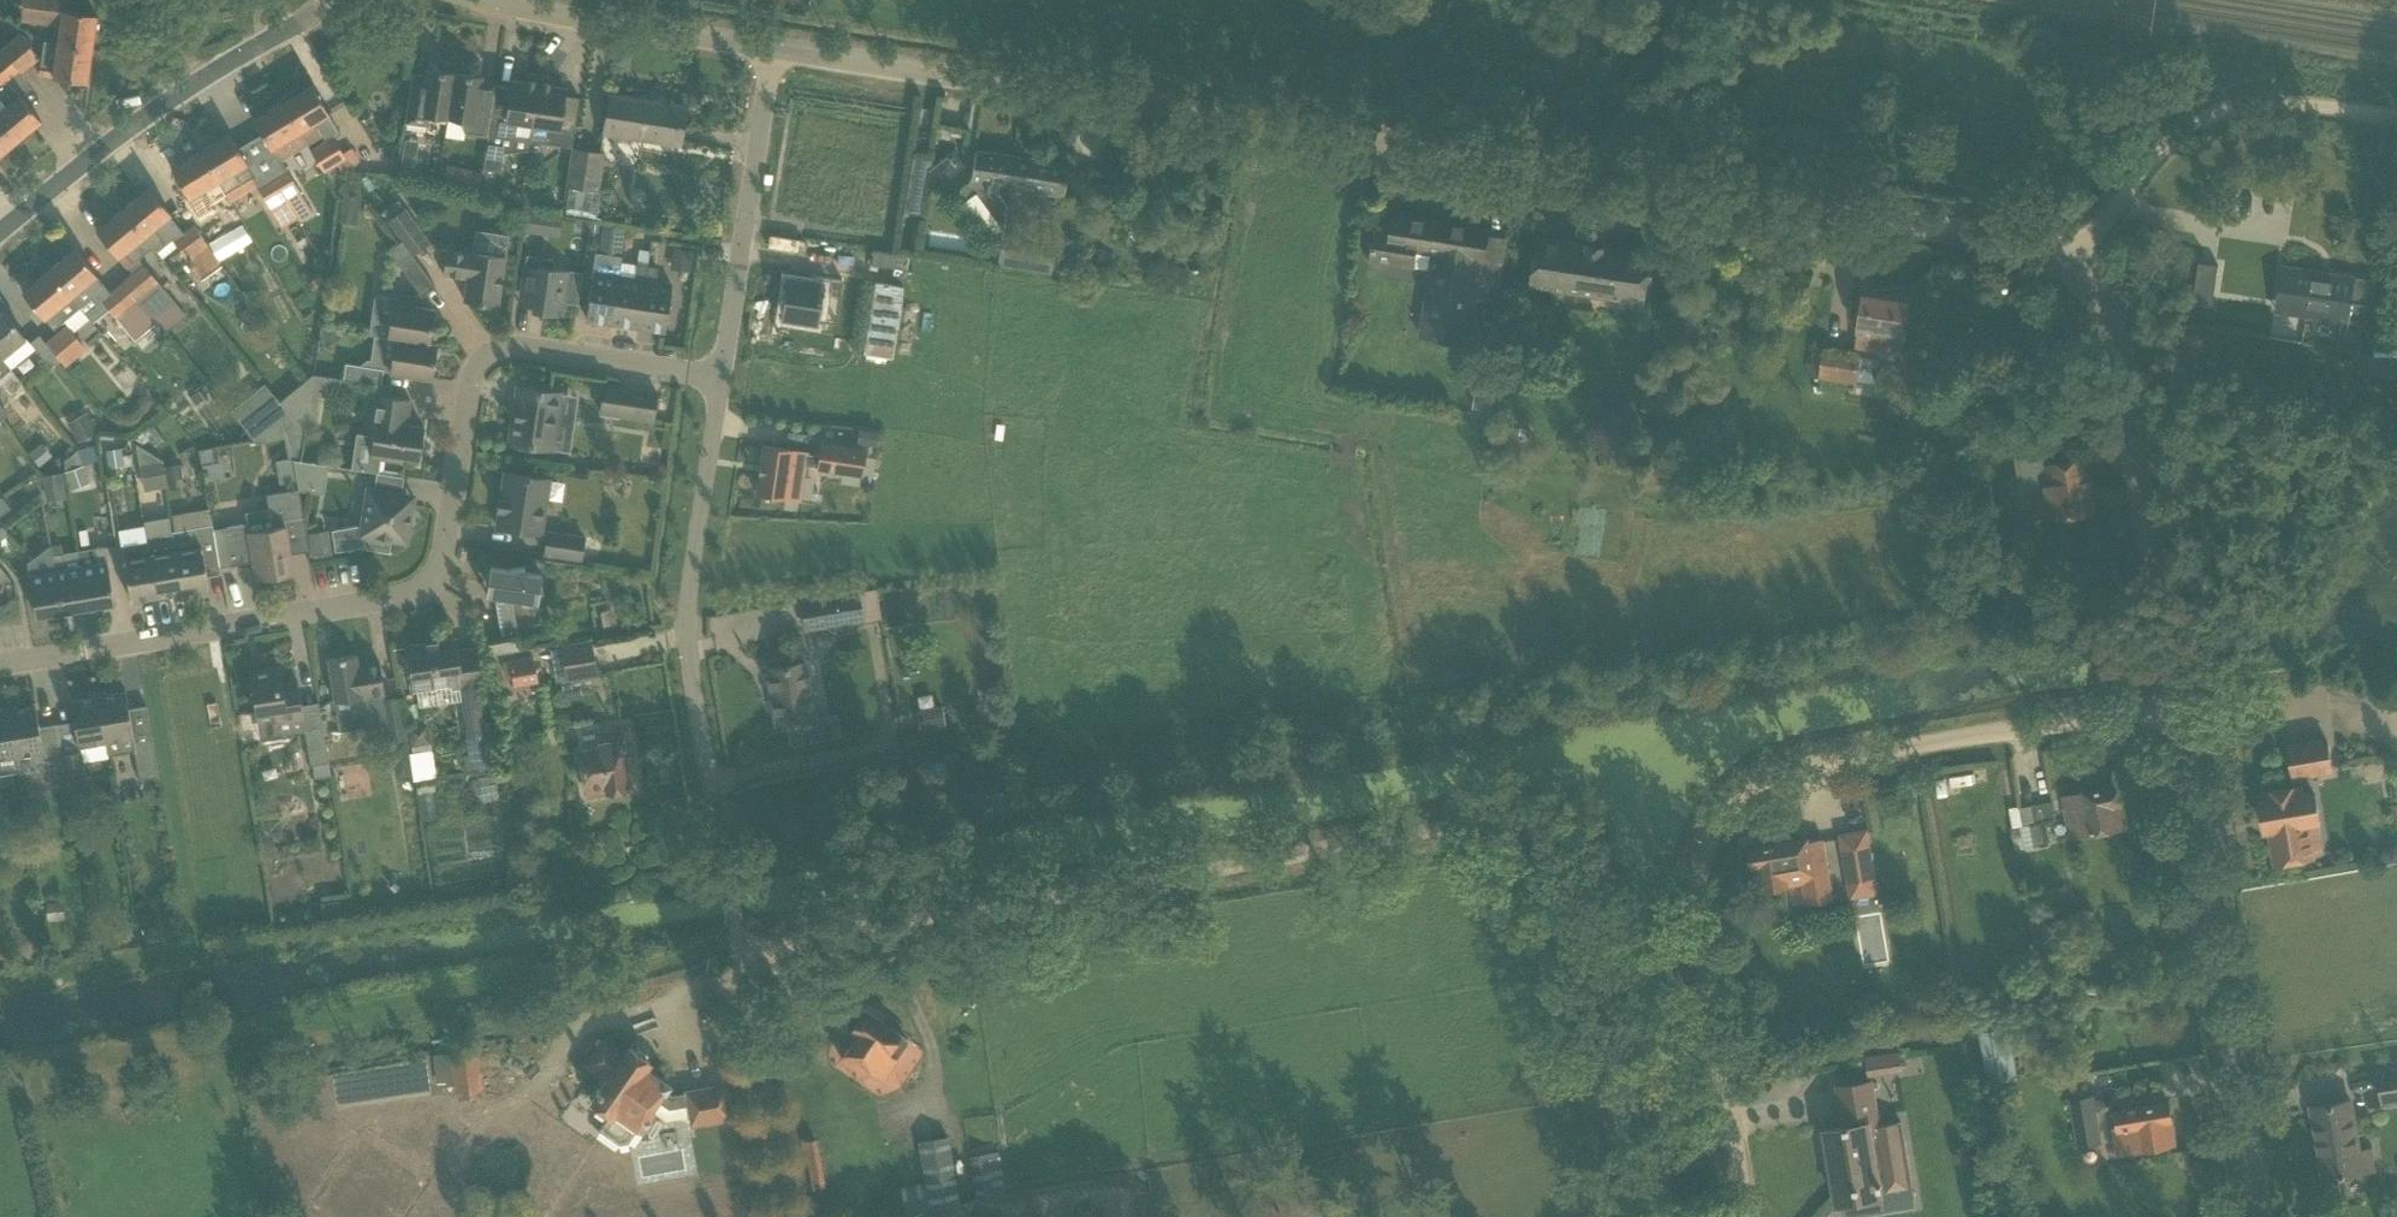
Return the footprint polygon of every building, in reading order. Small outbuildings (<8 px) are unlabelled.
[(19,2),(24,3),(44,6),(41,21),(61,24),(59,42),(92,47),(97,14),(68,10),(70,0),(19,0),(19,2)] [(55,63),(53,76),(87,82),(92,47),(59,42),(55,63)] [(0,49),(0,123),(15,141),(41,120),(22,97),(8,79),(18,71),(18,70),(1,48),(0,49)] [(448,117),(456,62),(447,60),(442,64),(442,68),(428,66),(427,74),(413,72),(405,123),(427,126),(429,115),(448,117)] [(466,63),(456,62),(448,117),(467,120),(465,132),(487,135),(496,85),(481,82),(482,74),(468,72),(469,68),(466,63)] [(501,171),(506,136),(531,140),(533,123),(540,76),(527,74),(526,82),(512,79),(510,87),(496,85),(487,135),(482,173),(492,174),(493,170),(501,171)] [(540,76),(533,123),(531,140),(572,146),(580,97),(565,95),(566,88),(552,85),(553,78),(540,76)] [(311,84),(282,101),(299,130),(314,121),(325,140),(310,148),(324,170),(339,161),(343,169),(351,164),(334,137),(341,133),(311,84)] [(681,144),(682,140),(687,106),(666,103),(665,106),(656,105),(657,101),(609,94),(604,132),(681,144)] [(282,101),(253,119),(277,160),(288,153),(281,141),(299,130),(282,101)] [(15,141),(0,123),(0,154),(15,141)] [(230,133),(200,151),(218,179),(237,168),(245,179),(255,173),(230,133)] [(605,151),(572,146),(566,185),(599,190),(605,151)] [(913,156),(906,195),(923,198),(925,198),(926,193),(964,165),(954,151),(957,149),(956,148),(933,164),(929,159),(913,156)] [(975,196),(1003,234),(1008,205),(998,190),(999,184),(1011,186),(1015,156),(976,150),(972,180),(962,187),(960,190),(960,194),(961,197),(963,199),(968,200),(972,200),(975,196)] [(200,151),(171,168),(196,208),(206,202),(199,191),(218,179),(200,151)] [(414,171),(416,156),(402,154),(400,169),(414,171)] [(1015,156),(1011,186),(1008,205),(1003,234),(997,263),(1051,272),(1051,269),(1059,271),(1062,253),(1054,251),(1055,243),(1040,241),(1041,232),(1022,229),(1025,210),(1038,211),(1041,191),(1064,194),(1068,165),(1015,156)] [(312,212),(299,191),(296,185),(302,181),(297,171),(290,175),(285,166),(271,174),(286,199),(288,198),(300,219),(312,212)] [(464,167),(460,189),(477,193),(482,171),(464,167)] [(271,208),(286,199),(271,174),(256,182),(271,208)] [(200,279),(222,264),(193,224),(183,231),(170,216),(172,214),(149,187),(124,208),(159,250),(172,239),(200,279)] [(535,205),(536,197),(531,191),(523,190),(522,204),(535,205)] [(342,194),(340,205),(340,207),(360,210),(362,197),(342,194)] [(382,211),(389,219),(414,254),(429,242),(405,208),(398,199),(382,211)] [(158,251),(159,250),(124,208),(97,230),(128,267),(154,246),(158,251)] [(1500,286),(1503,262),(1507,238),(1489,235),(1490,229),(1395,215),(1392,234),(1376,231),(1372,260),(1430,269),(1419,337),(1470,345),(1477,300),(1488,301),(1489,285),(1500,286)] [(602,225),(598,251),(621,254),(625,228),(602,225)] [(1644,302),(1652,255),(1540,238),(1532,284),(1644,302)] [(435,285),(413,254),(403,241),(389,251),(399,264),(422,295),(435,285)] [(674,246),(671,262),(692,266),(695,250),(674,246)] [(837,318),(844,277),(866,281),(870,254),(820,246),(815,276),(788,272),(781,315),(819,321),(820,316),(837,318)] [(48,270),(79,307),(97,293),(109,307),(135,339),(155,323),(121,282),(111,291),(75,248),(48,270)] [(498,305),(505,256),(472,250),(472,253),(447,249),(443,273),(468,276),(464,300),(478,302),(478,306),(483,308),(488,309),(493,308),(494,304),(498,305)] [(586,318),(613,322),(620,277),(619,277),(622,255),(595,252),(592,273),(593,273),(586,318)] [(525,265),(520,294),(535,296),(534,305),(533,306),(533,310),(563,315),(565,302),(577,304),(582,273),(569,271),(552,268),(554,258),(527,254),(525,265)] [(2193,301),(2212,303),(2218,264),(2199,261),(2193,301)] [(164,334),(168,331),(183,318),(187,315),(143,263),(121,282),(155,323),(164,334)] [(613,322),(639,326),(648,266),(637,264),(635,279),(620,277),(613,322)] [(656,282),(658,267),(648,266),(639,326),(665,330),(672,284),(656,282)] [(2296,268),(2291,297),(2302,298),(2309,299),(2308,307),(2318,309),(2343,312),(2342,321),(2338,347),(2346,348),(2359,350),(2362,329),(2365,305),(2372,306),(2373,298),(2376,280),(2313,270),(2296,268)] [(79,307),(48,270),(22,291),(54,328),(79,307)] [(1864,288),(1858,330),(1877,333),(1875,349),(1901,353),(1903,337),(1910,295),(1864,288)] [(395,293),(388,337),(395,338),(437,344),(429,342),(434,308),(414,306),(415,296),(395,293)] [(30,342),(26,337),(2,308),(0,310),(0,354),(2,357),(11,368),(34,348),(30,342)] [(2028,355),(2055,351),(2056,351),(2050,317),(2023,322),(2028,355)] [(65,364),(85,348),(67,326),(47,343),(61,358),(65,364)] [(40,334),(30,342),(34,348),(50,367),(61,358),(47,343),(40,334)] [(437,344),(395,338),(390,371),(432,378),(437,344)] [(274,339),(263,347),(270,356),(281,348),(274,339)] [(2375,342),(2374,350),(2375,351),(2375,354),(2370,354),(2370,372),(2396,372),(2396,346),(2375,342)] [(1861,354),(1824,348),(1819,377),(1843,381),(1857,383),(1858,380),(1878,383),(1880,359),(1861,356),(1861,354)] [(343,378),(343,379),(381,385),(383,371),(384,368),(361,365),(346,362),(343,378)] [(72,369),(79,377),(86,371),(80,363),(72,369)] [(1490,409),(1495,368),(1478,366),(1473,407),(1490,409)] [(313,374),(284,399),(299,416),(309,418),(315,374),(313,374)] [(2007,384),(1985,388),(1987,401),(2009,397),(2007,384)] [(600,411),(635,416),(654,419),(658,393),(604,385),(600,411)] [(514,414),(509,442),(514,443),(516,448),(528,450),(533,446),(552,449),(570,451),(574,429),(557,427),(562,392),(547,390),(518,386),(514,414)] [(199,390),(189,397),(196,405),(205,399),(199,390)] [(2051,412),(2067,410),(2064,392),(2048,395),(2051,412)] [(380,458),(400,461),(400,457),(419,460),(424,427),(403,424),(404,417),(406,417),(409,399),(376,394),(370,434),(356,432),(351,469),(378,472),(380,458)] [(240,423),(257,444),(284,438),(283,435),(304,430),(275,395),(240,423)] [(96,432),(96,431),(90,420),(88,416),(70,425),(79,441),(82,439),(95,433),(96,432)] [(143,431),(135,438),(141,446),(149,439),(143,431)] [(823,441),(821,453),(807,451),(807,449),(764,443),(757,490),(764,491),(764,493),(769,493),(769,492),(800,497),(805,461),(820,463),(820,465),(862,472),(866,448),(823,441)] [(53,455),(43,442),(30,453),(40,465),(53,455)] [(2047,443),(2015,449),(2022,492),(2039,489),(2041,499),(2055,496),(2059,517),(2098,511),(2094,490),(2092,477),(2088,457),(2050,463),(2047,443)] [(78,449),(65,460),(65,471),(70,485),(89,479),(84,464),(99,459),(94,446),(89,445),(78,449)] [(109,472),(125,470),(122,445),(106,449),(109,472)] [(142,480),(165,475),(162,460),(137,445),(142,480)] [(212,448),(200,450),(202,463),(212,461),(214,458),(212,448)] [(299,489),(310,491),(313,470),(327,472),(328,464),(300,460),(295,459),(298,481),(299,489)] [(182,465),(167,466),(168,478),(183,477),(182,465)] [(551,478),(505,471),(501,499),(499,499),(498,509),(499,509),(497,526),(542,533),(551,478)] [(43,475),(47,501),(67,498),(63,472),(43,475)] [(246,523),(223,526),(229,559),(230,565),(253,561),(256,579),(294,572),(291,553),(285,520),(304,516),(299,488),(266,494),(268,507),(272,527),(248,531),(246,523)] [(332,530),(336,551),(359,547),(390,552),(392,539),(407,541),(409,526),(412,526),(414,512),(412,512),(413,504),(406,503),(407,494),(368,488),(363,525),(357,525),(332,530)] [(172,531),(183,591),(209,587),(207,576),(221,574),(210,508),(187,512),(190,528),(172,531)] [(146,528),(148,541),(157,596),(183,591),(172,531),(171,523),(146,528)] [(0,527),(0,540),(9,533),(3,525),(0,527)] [(585,537),(548,531),(545,553),(582,558),(585,537)] [(310,541),(313,557),(333,553),(330,537),(310,541)] [(122,546),(131,600),(157,596),(148,541),(122,546)] [(81,566),(80,566),(65,568),(63,552),(61,543),(52,545),(53,554),(62,612),(88,607),(81,566)] [(81,566),(88,607),(115,603),(105,545),(94,547),(96,563),(81,566)] [(62,612),(53,554),(42,556),(45,571),(29,574),(36,616),(62,612)] [(525,566),(507,568),(490,566),(489,573),(491,573),(496,601),(513,598),(538,601),(540,593),(544,593),(542,580),(542,574),(526,571),(525,566)] [(1963,573),(1954,576),(1957,587),(1966,584),(1963,573)] [(824,596),(801,600),(806,629),(829,625),(864,619),(859,590),(824,596)] [(614,625),(611,610),(600,611),(602,626),(614,625)] [(518,636),(489,641),(490,653),(520,648),(518,636)] [(567,680),(597,675),(590,640),(560,645),(567,680)] [(441,641),(409,646),(415,688),(417,687),(420,706),(462,699),(468,738),(473,766),(494,762),(489,734),(491,734),(487,703),(485,704),(481,684),(475,647),(456,650),(456,644),(441,646),(441,641)] [(385,693),(380,662),(358,665),(356,654),(329,658),(336,701),(385,693)] [(514,686),(537,681),(535,672),(533,662),(511,666),(514,686)] [(825,737),(821,718),(816,719),(805,662),(767,669),(778,726),(788,724),(792,743),(825,737)] [(275,723),(303,718),(302,705),(298,680),(283,682),(280,666),(259,670),(259,673),(253,674),(252,671),(249,671),(256,714),(273,711),(275,723)] [(107,691),(98,693),(106,742),(107,742),(109,754),(136,750),(140,778),(158,776),(152,738),(134,741),(129,708),(126,691),(107,694),(107,691)] [(90,697),(71,700),(79,747),(106,742),(98,693),(89,694),(90,697)] [(399,698),(381,701),(387,742),(406,739),(399,698)] [(16,756),(31,754),(34,773),(63,768),(61,753),(57,724),(39,726),(36,706),(17,709),(16,706),(8,708),(16,756)] [(920,728),(923,727),(945,723),(942,706),(917,710),(920,728)] [(18,771),(16,756),(8,708),(0,709),(0,774),(18,771)] [(430,744),(427,723),(407,726),(410,747),(412,746),(430,744)] [(959,738),(978,736),(977,723),(958,725),(959,738)] [(305,729),(305,731),(311,764),(314,764),(316,777),(331,775),(329,762),(323,726),(305,729)] [(589,794),(628,787),(623,761),(628,760),(623,731),(607,734),(608,742),(599,743),(600,747),(582,750),(589,794)] [(2327,737),(2287,744),(2293,779),(2312,776),(2314,775),(2333,772),(2327,737)] [(82,750),(61,753),(63,768),(67,790),(88,787),(82,750)] [(410,757),(393,760),(396,777),(413,774),(410,757)] [(2267,800),(2262,801),(2265,821),(2267,832),(2272,831),(2277,864),(2298,861),(2316,858),(2316,856),(2316,855),(2311,825),(2322,823),(2317,792),(2314,775),(2312,776),(2293,779),(2294,788),(2294,789),(2286,790),(2266,793),(2267,800)] [(2116,786),(2062,796),(2069,837),(2116,829),(2112,805),(2119,804),(2116,786)] [(2022,826),(2056,820),(2053,801),(2019,807),(2022,826)] [(2042,823),(2020,827),(2023,848),(2046,845),(2042,823)] [(1866,830),(1841,835),(1849,881),(1874,877),(1866,830)] [(1761,865),(1765,888),(1803,882),(1807,904),(1833,900),(1823,838),(1808,841),(1808,839),(1751,849),(1754,866),(1761,865)] [(66,919),(65,900),(46,902),(47,921),(66,919)] [(328,902),(329,912),(342,910),(341,901),(328,902)] [(147,908),(138,909),(140,925),(156,922),(154,913),(147,908)] [(884,1073),(898,1053),(907,1039),(863,1008),(855,1009),(848,1019),(849,1028),(858,1034),(842,1058),(852,1066),(858,1056),(875,1067),(884,1073)] [(2005,1075),(1998,1032),(1979,1035),(1986,1078),(2005,1075)] [(649,1061),(630,1048),(630,1047),(625,1054),(604,1039),(586,1064),(608,1079),(592,1102),(610,1115),(599,1130),(619,1144),(628,1142),(638,1128),(642,1131),(655,1113),(651,1110),(659,1099),(669,1106),(688,1103),(692,1125),(730,1118),(724,1085),(686,1091),(687,1094),(671,1097),(664,1091),(668,1084),(645,1068),(649,1061)] [(453,1060),(456,1083),(457,1089),(461,1089),(462,1097),(478,1096),(478,1089),(482,1089),(477,1048),(452,1051),(453,1060)] [(1900,1050),(1865,1057),(1868,1076),(1904,1069),(1900,1050)] [(2378,1073),(2383,1102),(2396,1100),(2396,1070),(2378,1073)] [(1843,1126),(1826,1129),(1838,1203),(1840,1203),(1841,1209),(1880,1202),(1879,1196),(1877,1182),(1912,1176),(1903,1122),(1878,1126),(1870,1081),(1837,1088),(1843,1126)] [(2073,1094),(2076,1144),(2102,1143),(2099,1093),(2073,1094)] [(2372,1146),(2359,1148),(2350,1100),(2312,1106),(2325,1177),(2375,1169),(2372,1146)] [(2123,1151),(2169,1144),(2165,1121),(2172,1120),(2169,1102),(2116,1111),(2123,1151)] [(948,1136),(918,1141),(925,1182),(955,1176),(948,1136)] [(806,1187),(822,1186),(820,1137),(804,1138),(806,1187)] [(995,1195),(987,1152),(969,1155),(976,1198),(976,1199),(995,1196),(995,1195)]
